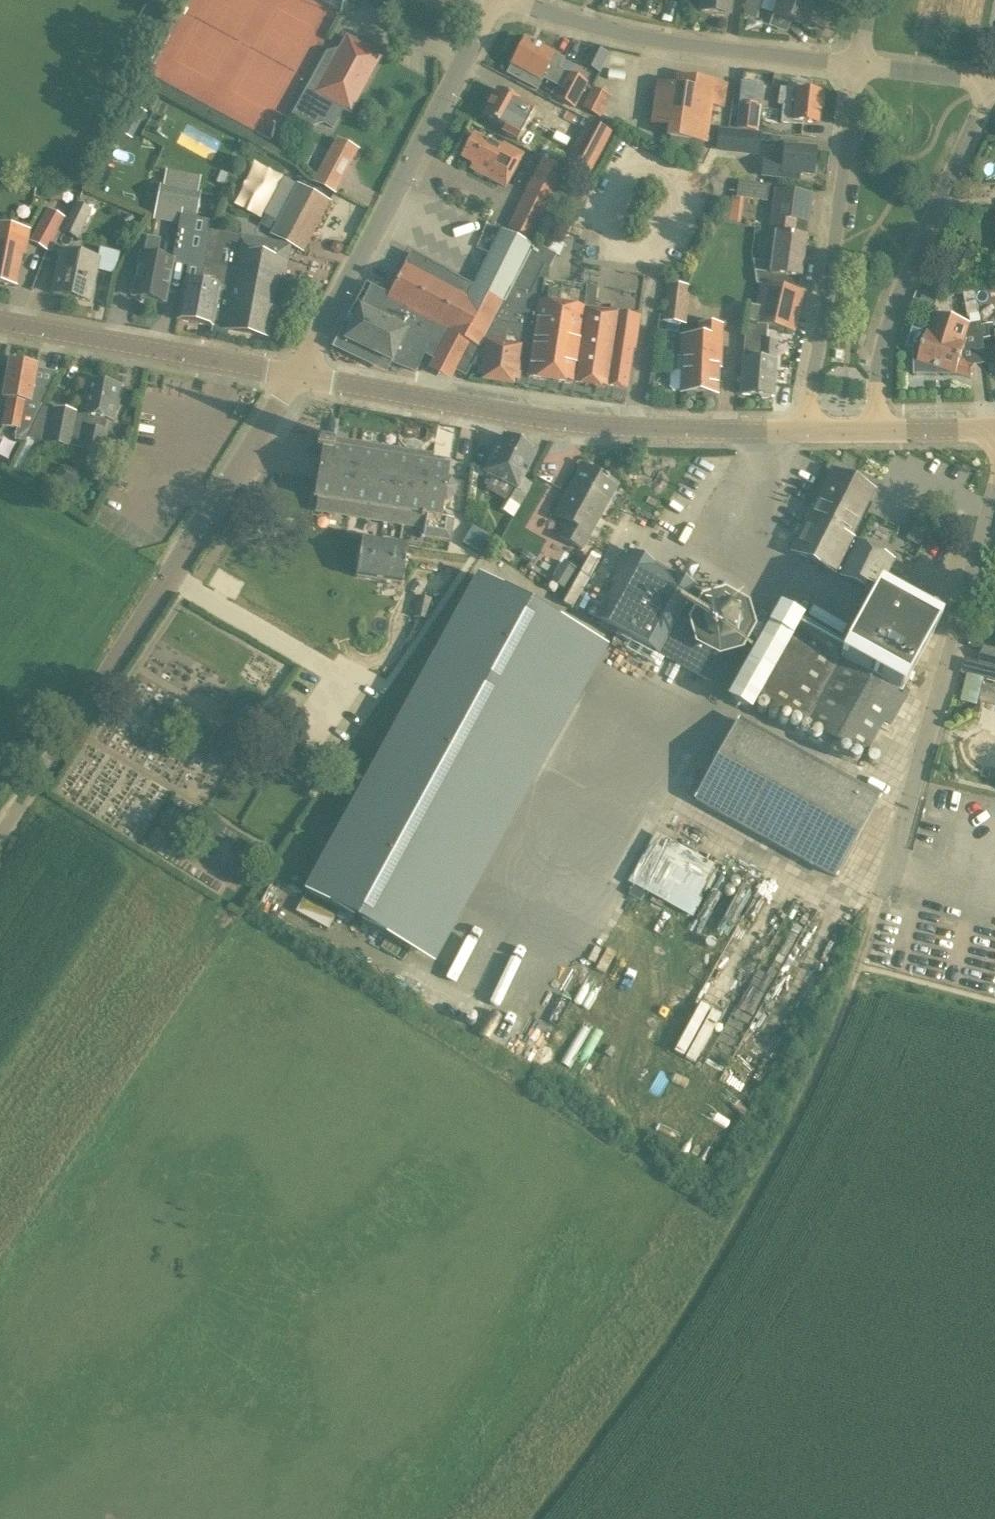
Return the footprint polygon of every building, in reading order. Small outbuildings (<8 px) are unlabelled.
[(700,13),(729,17),(731,0),(701,0),(700,13)] [(744,16),(755,20),(762,0),(746,0),(744,16)] [(816,2),(809,0),(773,0),(772,2),(776,3),(772,14),(807,27),(816,2)] [(346,110),(354,96),(361,84),(364,86),(381,57),(346,38),(319,88),(321,96),(346,110)] [(557,85),(564,73),(549,65),(555,55),(525,39),(511,66),(540,82),(543,78),(557,85)] [(760,87),(760,71),(744,71),(745,87),(760,87)] [(575,110),(583,96),(589,85),(566,72),(552,98),(575,110)] [(724,108),(727,85),(676,77),(674,87),(657,85),(651,125),(668,127),(667,137),(669,138),(667,153),(701,158),(704,143),(706,143),(712,106),(724,108)] [(600,118),(611,97),(591,87),(581,108),(600,118)] [(783,105),(781,124),(794,125),(794,122),(819,125),(822,93),(795,90),(795,91),(781,89),(780,92),(779,105),(783,105)] [(522,103),(509,96),(497,90),(483,117),(501,127),(499,131),(518,141),(535,110),(522,103)] [(761,106),(757,106),(737,104),(734,130),(758,132),(761,106)] [(588,178),(613,133),(587,119),(563,165),(588,178)] [(813,178),(816,149),(785,146),(785,136),(726,130),(723,152),(762,156),(761,177),(799,181),(800,176),(813,178)] [(500,185),(516,156),(474,134),(461,159),(473,165),(470,169),(500,185)] [(337,139),(314,182),(334,193),(357,150),(337,139)] [(532,241),(566,172),(542,160),(508,229),(532,241)] [(68,202),(70,185),(36,181),(34,197),(68,202)] [(767,202),(769,186),(738,182),(736,198),(767,202)] [(198,192),(164,185),(160,184),(156,208),(197,216),(201,192),(198,192)] [(775,235),(770,273),(755,271),(756,284),(761,284),(761,283),(775,286),(777,275),(800,279),(806,238),(805,238),(807,224),(808,224),(812,196),(774,190),(768,234),(775,235)] [(285,240),(283,243),(290,246),(304,254),(331,204),(310,193),(306,200),(298,195),(281,227),(276,235),(285,240)] [(78,240),(92,211),(75,202),(61,232),(78,240)] [(49,250),(66,219),(47,208),(30,240),(49,250)] [(30,233),(0,227),(0,285),(17,288),(23,256),(25,256),(30,233)] [(288,263),(290,246),(283,243),(239,235),(239,237),(207,231),(200,263),(201,263),(198,283),(184,281),(177,321),(213,328),(213,326),(224,328),(223,330),(270,339),(276,307),(279,308),(288,263)] [(470,367),(474,367),(498,324),(534,247),(504,231),(475,288),(411,255),(389,296),(370,286),(360,307),(343,340),(413,376),(423,355),(433,359),(432,361),(454,373),(455,371),(465,376),(470,367)] [(498,324),(474,367),(480,368),(479,375),(518,381),(519,374),(527,375),(527,377),(574,384),(575,383),(608,388),(608,387),(626,390),(632,349),(634,349),(639,316),(594,309),(597,288),(587,287),(587,288),(547,282),(550,269),(556,256),(558,257),(564,245),(543,234),(537,246),(535,245),(534,247),(498,324)] [(164,303),(171,262),(156,259),(160,240),(147,237),(144,257),(140,256),(136,280),(133,279),(130,292),(133,292),(132,297),(142,299),(141,301),(154,304),(154,301),(164,303)] [(90,302),(99,260),(60,252),(52,295),(90,302)] [(626,298),(616,298),(616,310),(640,311),(642,276),(627,275),(626,298)] [(686,324),(690,286),(666,283),(662,321),(686,324)] [(804,292),(775,286),(761,283),(761,284),(755,307),(749,306),(745,323),(794,334),(804,292)] [(935,375),(936,370),(944,373),(944,375),(955,375),(957,375),(957,374),(971,379),(975,367),(972,366),(987,363),(981,322),(971,325),(936,313),(930,333),(928,332),(922,348),(914,348),(914,375),(935,375)] [(720,368),(722,326),(698,325),(698,337),(681,336),(679,363),(681,363),(681,371),(673,370),(669,374),(669,387),(672,391),(680,391),(680,393),(718,395),(719,368),(720,368)] [(776,361),(777,342),(762,341),(760,360),(742,359),(739,395),(759,396),(761,399),(768,399),(770,397),(774,398),(776,361)] [(26,438),(43,401),(31,398),(37,367),(9,362),(3,398),(6,399),(1,426),(15,428),(14,436),(26,438)] [(114,422),(121,387),(88,380),(81,415),(77,414),(77,412),(53,408),(52,409),(42,407),(12,470),(19,474),(24,465),(23,464),(36,440),(81,449),(101,453),(108,421),(114,422)] [(317,479),(313,501),(317,502),(315,513),(382,523),(426,530),(424,538),(450,542),(453,520),(442,518),(444,507),(445,507),(454,501),(456,491),(451,482),(447,482),(450,468),(432,465),(433,455),(336,440),(337,436),(330,435),(324,434),(318,433),(315,451),(321,451),(318,471),(317,479)] [(518,492),(525,479),(538,453),(508,437),(503,434),(502,436),(484,471),(483,473),(512,489),(518,492)] [(617,488),(618,485),(581,465),(554,515),(565,521),(557,537),(582,551),(605,510),(601,508),(613,487),(617,488)] [(833,572),(851,537),(875,490),(833,469),(791,551),(833,572)] [(529,482),(525,479),(518,492),(512,489),(505,501),(500,510),(502,511),(513,517),(533,484),(529,482)] [(929,524),(917,517),(905,540),(917,546),(929,524)] [(851,537),(833,572),(868,590),(840,641),(802,621),(802,622),(778,608),(727,699),(751,712),(758,700),(865,758),(890,712),(897,716),(909,693),(902,690),(940,621),(880,589),(895,559),(851,537)] [(407,547),(379,542),(362,540),(356,579),(401,585),(407,547)] [(510,564),(514,558),(504,551),(500,556),(510,564)] [(620,585),(600,622),(714,684),(730,653),(734,655),(755,617),(717,596),(714,602),(696,591),(697,589),(677,578),(675,581),(655,570),(656,567),(633,554),(617,583),(620,585)] [(564,590),(576,569),(563,561),(551,582),(564,590)] [(303,893),(434,963),(608,647),(478,575),(303,893)] [(428,620),(432,599),(417,597),(413,617),(428,620)] [(983,645),(979,662),(964,658),(960,673),(994,681),(994,648),(983,645)] [(984,682),(980,701),(994,705),(994,685),(984,682)] [(836,877),(879,798),(739,721),(696,799),(836,877)] [(303,793),(315,801),(322,789),(321,789),(310,782),(303,793)] [(693,899),(711,863),(655,835),(631,883),(685,910),(691,898),(693,899)]
